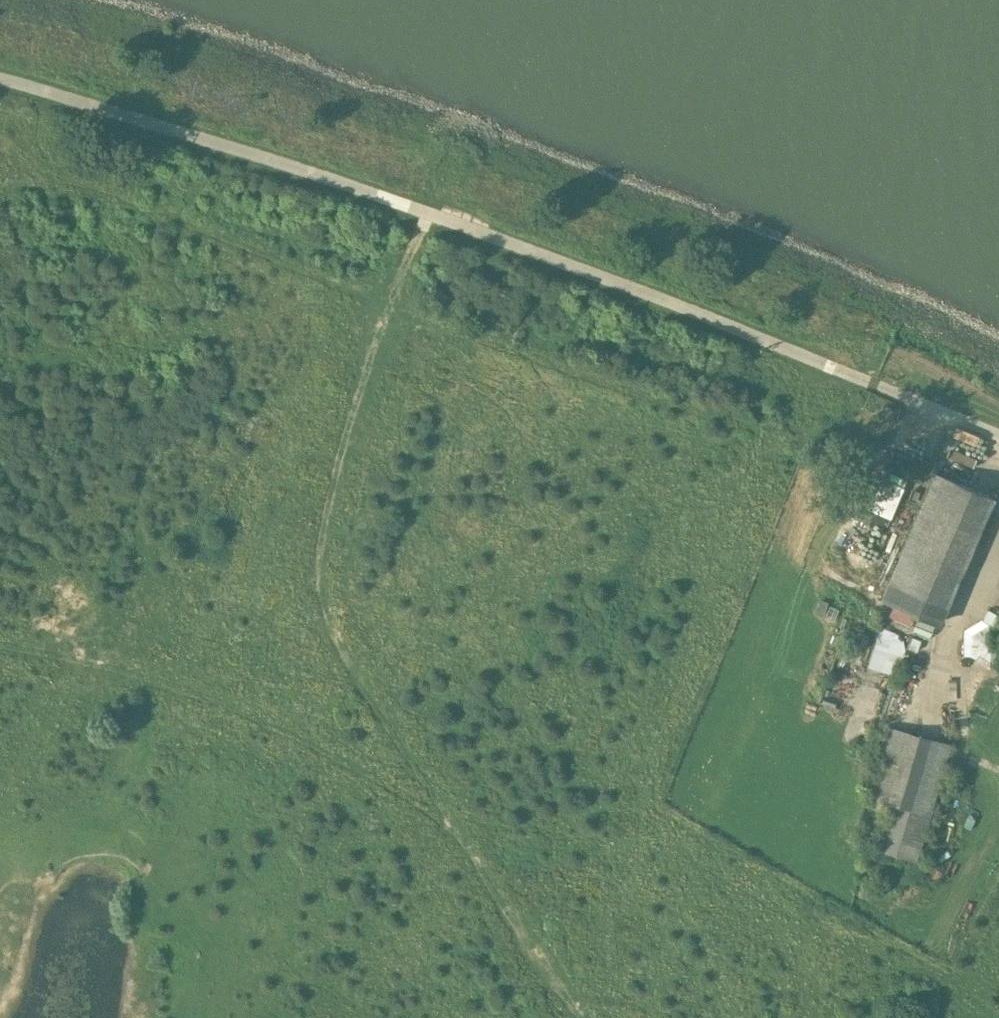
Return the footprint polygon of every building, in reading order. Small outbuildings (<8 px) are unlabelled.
[(959,477),(985,483),(991,460),(964,453),(959,477)] [(935,471),(880,599),(938,624),(993,495),(935,471)] [(878,476),(868,517),(892,523),(902,482),(878,476)] [(965,655),(970,654),(989,664),(998,660),(998,615),(988,609),(982,620),(965,631),(965,655)] [(917,617),(912,629),(929,638),(934,625),(917,617)] [(897,652),(902,654),(907,635),(879,627),(868,665),(891,672),(897,652)] [(887,724),(866,796),(886,801),(873,848),(917,861),(951,743),(887,724)]
